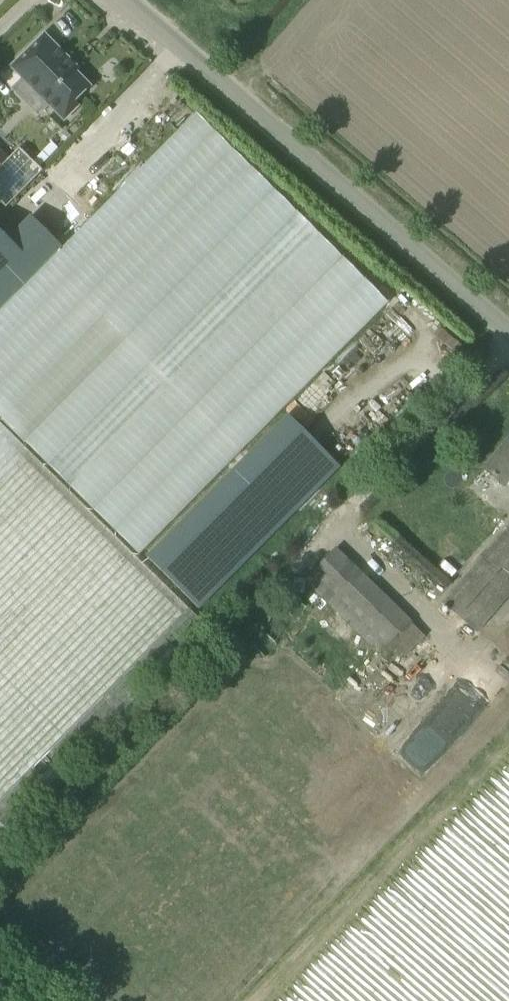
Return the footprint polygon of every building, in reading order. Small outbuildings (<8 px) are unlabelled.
[(91,86),(75,71),(78,68),(44,34),(11,66),(22,77),(11,89),(25,103),(37,92),(64,120),(79,106),(75,102),(91,86)] [(0,312),(0,416),(139,554),(388,303),(197,114),(0,312)] [(42,163),(56,146),(50,141),(35,158),(42,163)] [(19,145),(8,155),(0,147),(0,199),(6,205),(43,170),(19,145)] [(28,261),(0,233),(0,289),(28,261)] [(200,609),(340,465),(286,412),(145,556),(200,609)] [(206,627),(0,421),(0,836),(206,627)] [(507,440),(484,468),(504,485),(508,479),(508,442),(507,440)] [(508,598),(508,529),(444,605),(478,634),(508,598)] [(412,622),(335,548),(303,582),(379,655),(388,647),(402,661),(425,637),(411,623),(412,622)] [(428,665),(388,702),(399,714),(439,677),(428,665)] [(409,757),(418,763),(426,751),(434,757),(450,733),(433,722),(409,757)]
